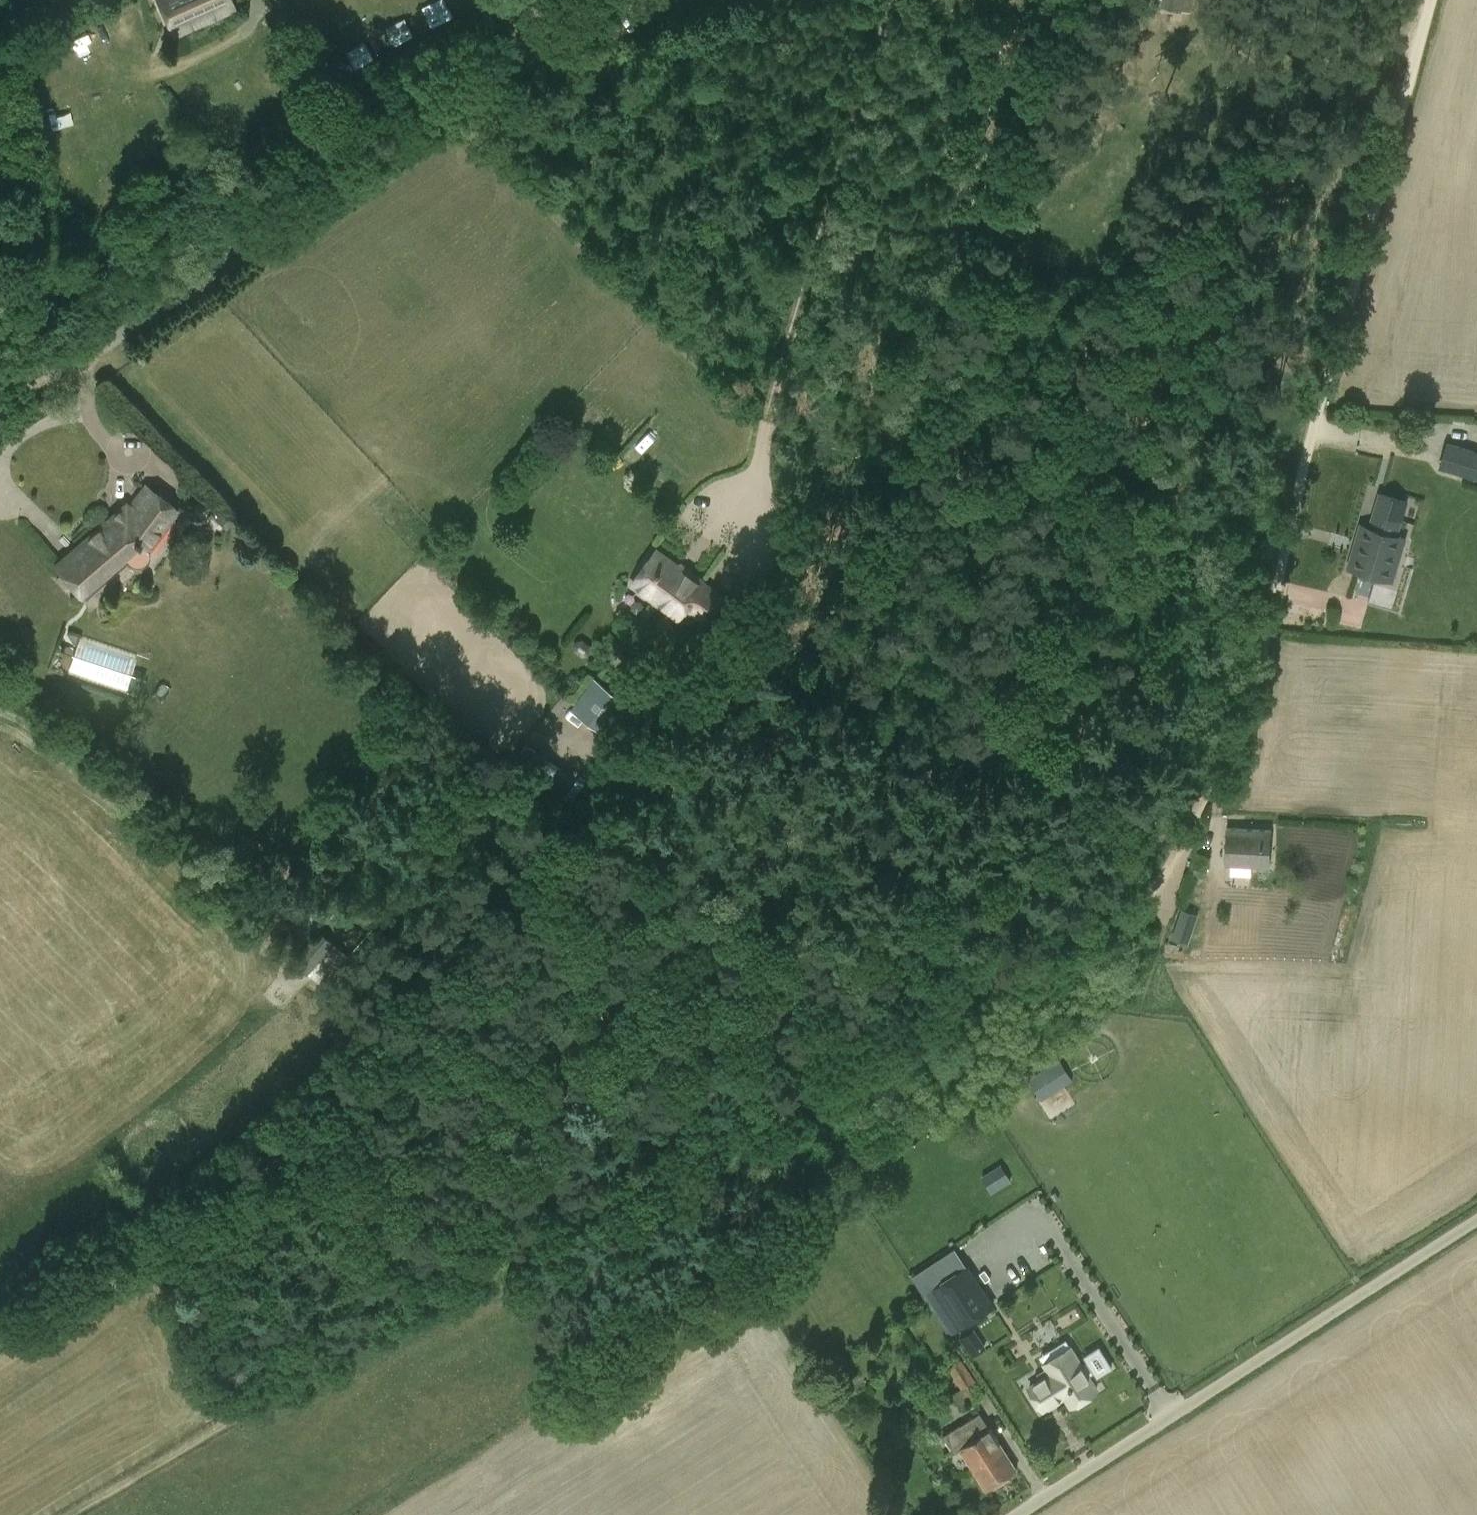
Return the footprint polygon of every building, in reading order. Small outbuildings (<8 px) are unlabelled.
[(233,8),(230,0),(155,0),(171,36),(233,8)] [(1171,5),(1188,10),(1191,0),(1172,0),(1171,5)] [(1476,450),(1446,441),(1438,469),(1468,478),(1476,450)] [(142,493),(58,564),(80,591),(140,540),(150,547),(175,511),(144,490),(142,493)] [(1392,536),(1389,535),(1399,501),(1374,494),(1364,528),(1361,527),(1349,569),(1380,578),(1392,536)] [(678,616),(686,606),(705,620),(721,599),(659,552),(635,584),(678,616)] [(133,648),(71,647),(71,679),(132,681),(133,648)] [(631,703),(594,677),(571,708),(608,735),(631,703)] [(1234,876),(1244,877),(1251,877),(1251,867),(1269,868),(1271,830),(1226,828),(1225,866),(1231,866),(1230,876),(1234,876)] [(1176,924),(1171,938),(1187,944),(1192,929),(1176,924)] [(1059,1059),(1050,1065),(1063,1085),(1072,1079),(1059,1059)] [(981,1175),(991,1192),(1012,1180),(1002,1162),(981,1175)] [(995,1306),(968,1264),(922,1293),(949,1336),(995,1306)] [(973,1327),(958,1337),(971,1356),(986,1346),(973,1327)] [(1097,1388),(1089,1376),(1094,1373),(1098,1378),(1114,1368),(1099,1345),(1083,1355),(1087,1361),(1082,1364),(1072,1348),(1044,1365),(1046,1368),(1036,1373),(1040,1380),(1030,1387),(1044,1410),(1065,1397),(1070,1405),(1097,1388)] [(984,1392),(961,1359),(948,1368),(961,1388),(949,1397),(957,1408),(969,1400),(970,1402),(984,1392)] [(981,1413),(944,1436),(954,1452),(960,1449),(986,1490),(1017,1471),(981,1413)]
